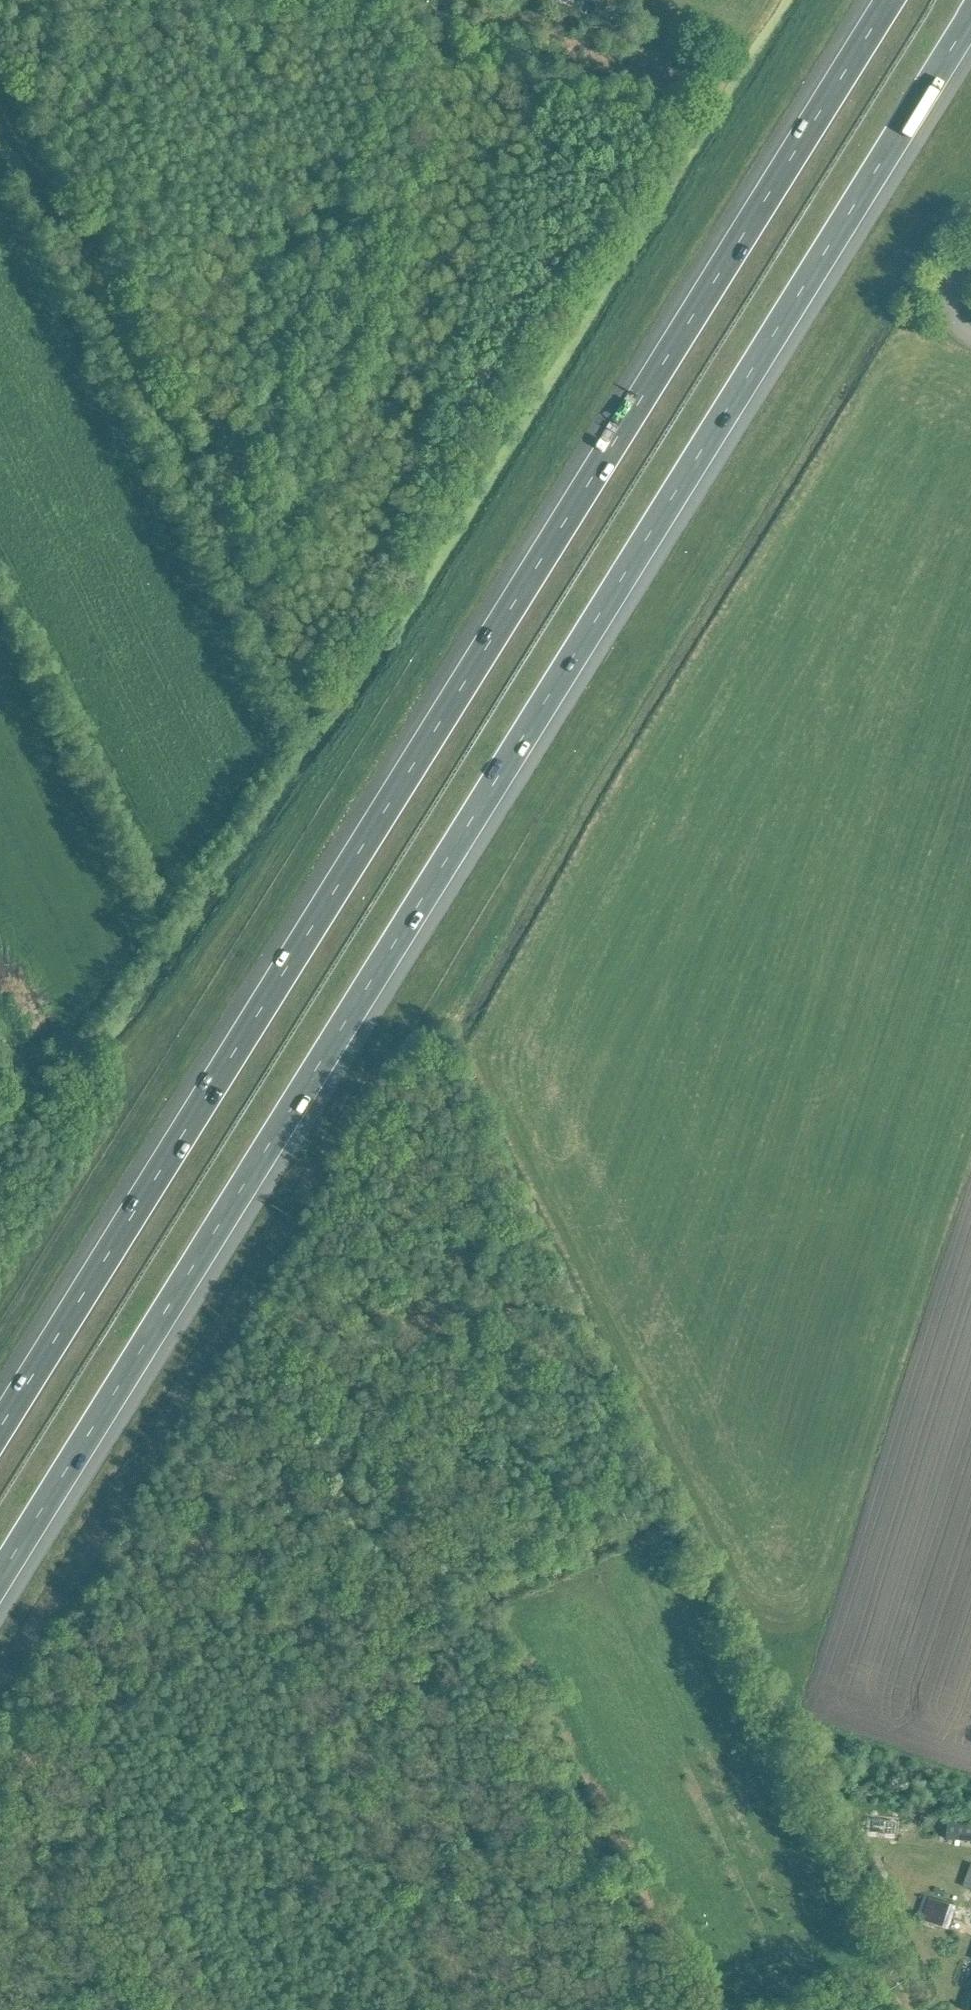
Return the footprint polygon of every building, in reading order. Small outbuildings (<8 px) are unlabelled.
[(949,1824),(948,1840),(970,1841),(970,1825),(949,1824)] [(970,1889),(970,1864),(962,1886),(970,1889)] [(947,1930),(954,1907),(923,1896),(916,1917),(921,1919),(920,1921),(947,1930)]
